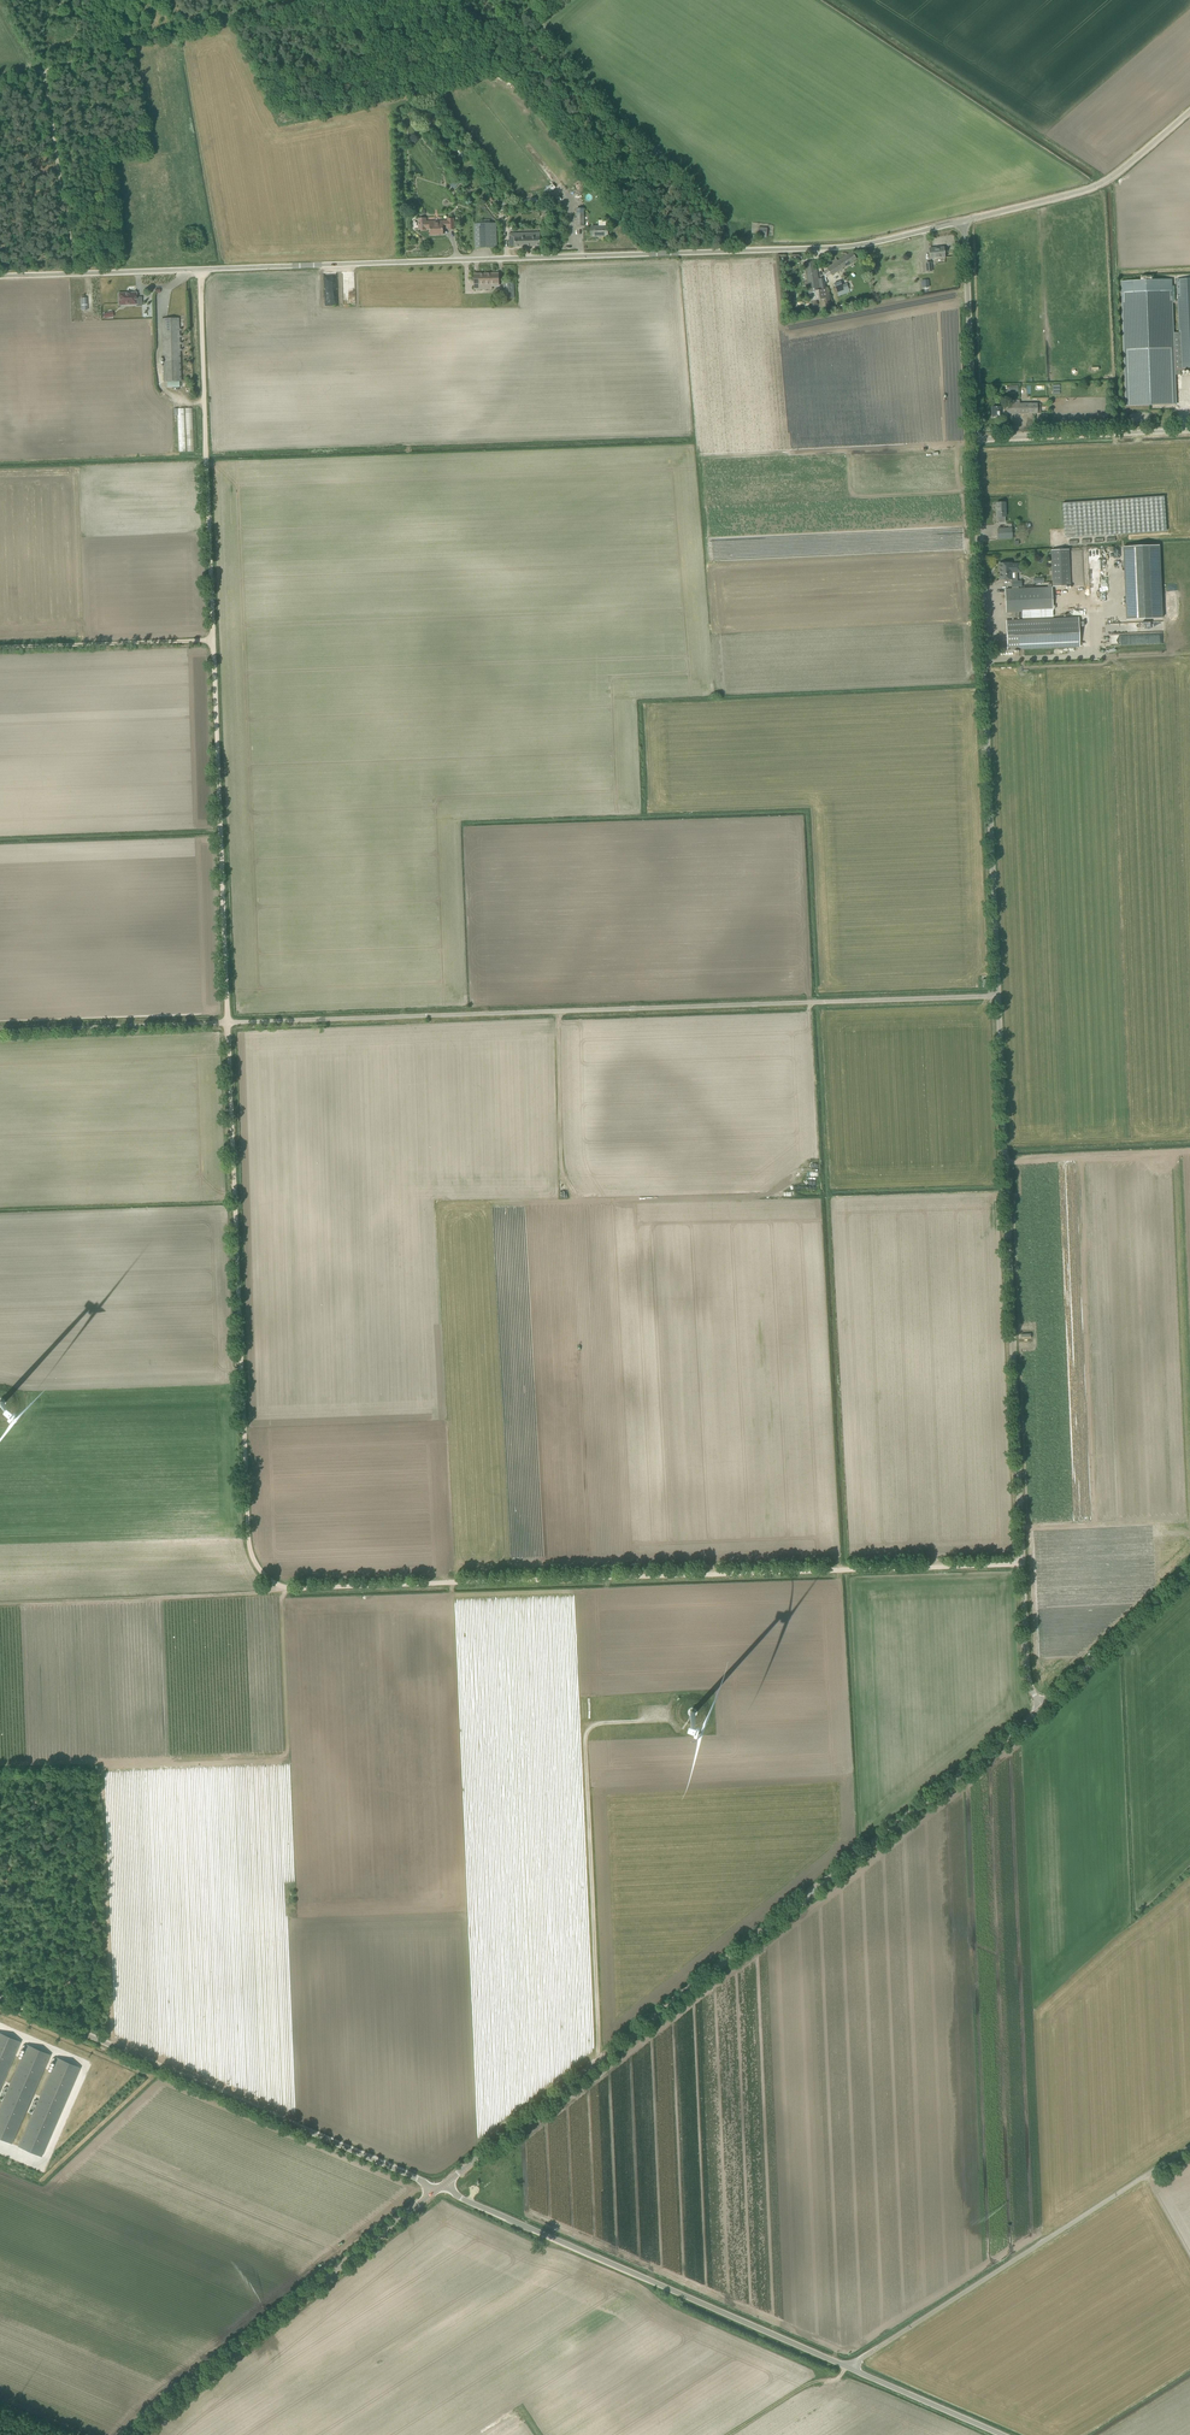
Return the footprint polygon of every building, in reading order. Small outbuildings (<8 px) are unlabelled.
[(556,188),(555,187),(552,183),(546,188),(550,193),(556,188)] [(448,229),(454,229),(454,219),(448,219),(448,221),(426,222),(426,218),(419,219),(419,230),(426,230),(426,229),(430,228),(430,235),(439,235),(439,234),(443,234),(443,228),(448,227),(448,229)] [(475,248),(498,248),(496,223),(474,224),(475,248)] [(592,237),(608,236),(608,226),(591,227),(592,237)] [(767,237),(767,230),(768,228),(759,227),(758,236),(767,237)] [(509,241),(509,247),(515,247),(540,246),(540,237),(534,237),(533,233),(524,233),(525,235),(514,236),(515,240),(509,241)] [(930,259),(945,257),(944,247),(929,249),(930,259)] [(857,259),(852,252),(838,261),(836,258),(825,265),(832,275),(857,259)] [(804,263),(809,287),(812,306),(817,305),(816,300),(824,299),(825,304),(830,303),(829,298),(830,298),(828,288),(826,289),(824,278),(818,279),(815,261),(804,263)] [(499,284),(498,274),(474,274),(475,290),(492,289),(492,284),(499,284)] [(1177,279),(1178,301),(1173,301),(1172,280),(1121,282),(1127,407),(1178,404),(1176,374),(1182,374),(1181,371),(1189,370),(1189,279),(1177,279)] [(850,292),(847,283),(842,285),(840,281),(834,283),(839,296),(850,292)] [(504,283),(505,293),(505,298),(515,298),(514,282),(504,283)] [(325,285),(326,304),(337,304),(336,285),(325,285)] [(119,303),(125,303),(125,305),(137,304),(136,294),(125,294),(125,293),(118,293),(119,303)] [(181,381),(179,318),(162,319),(164,382),(181,381)] [(1037,403),(1020,404),(1020,400),(1012,400),(1012,404),(1007,404),(1007,407),(1007,413),(1037,413),(1037,403)] [(1000,407),(992,407),(992,417),(1007,417),(1007,413),(1007,407),(1000,407)] [(177,408),(179,452),(194,451),(193,408),(177,408)] [(1065,538),(1166,531),(1164,496),(1062,503),(1065,538)] [(997,517),(1006,516),(1005,502),(997,503),(997,517)] [(1012,528),(998,529),(998,539),(1013,538),(1012,528)] [(1162,618),(1159,545),(1122,547),(1126,620),(1162,618)] [(1053,587),(1071,586),(1069,549),(1051,550),(1053,587)] [(1095,560),(1100,560),(1099,549),(1086,549),(1087,577),(1096,576),(1095,560)] [(999,563),(1000,580),(1012,579),(1011,572),(1021,572),(1020,564),(1011,564),(1011,563),(999,563)] [(1052,588),(1018,589),(1012,589),(1005,589),(1005,612),(1012,612),(1012,618),(1017,618),(1018,618),(1018,612),(1021,611),(1022,618),(1046,617),(1046,611),(1052,611),(1052,588)] [(1078,618),(1050,619),(1006,620),(1006,650),(1079,648),(1078,618)] [(1126,623),(1126,633),(1158,632),(1158,622),(1140,623),(1140,627),(1136,628),(1136,623),(1126,623)] [(1124,635),(1107,635),(1107,644),(1128,645),(1128,638),(1124,638),(1124,635)] [(21,2041),(0,2032),(0,2090),(21,2041)] [(0,2107),(0,2138),(12,2143),(51,2054),(27,2044),(0,2107)] [(81,2067),(57,2057),(19,2146),(42,2157),(81,2067)]
